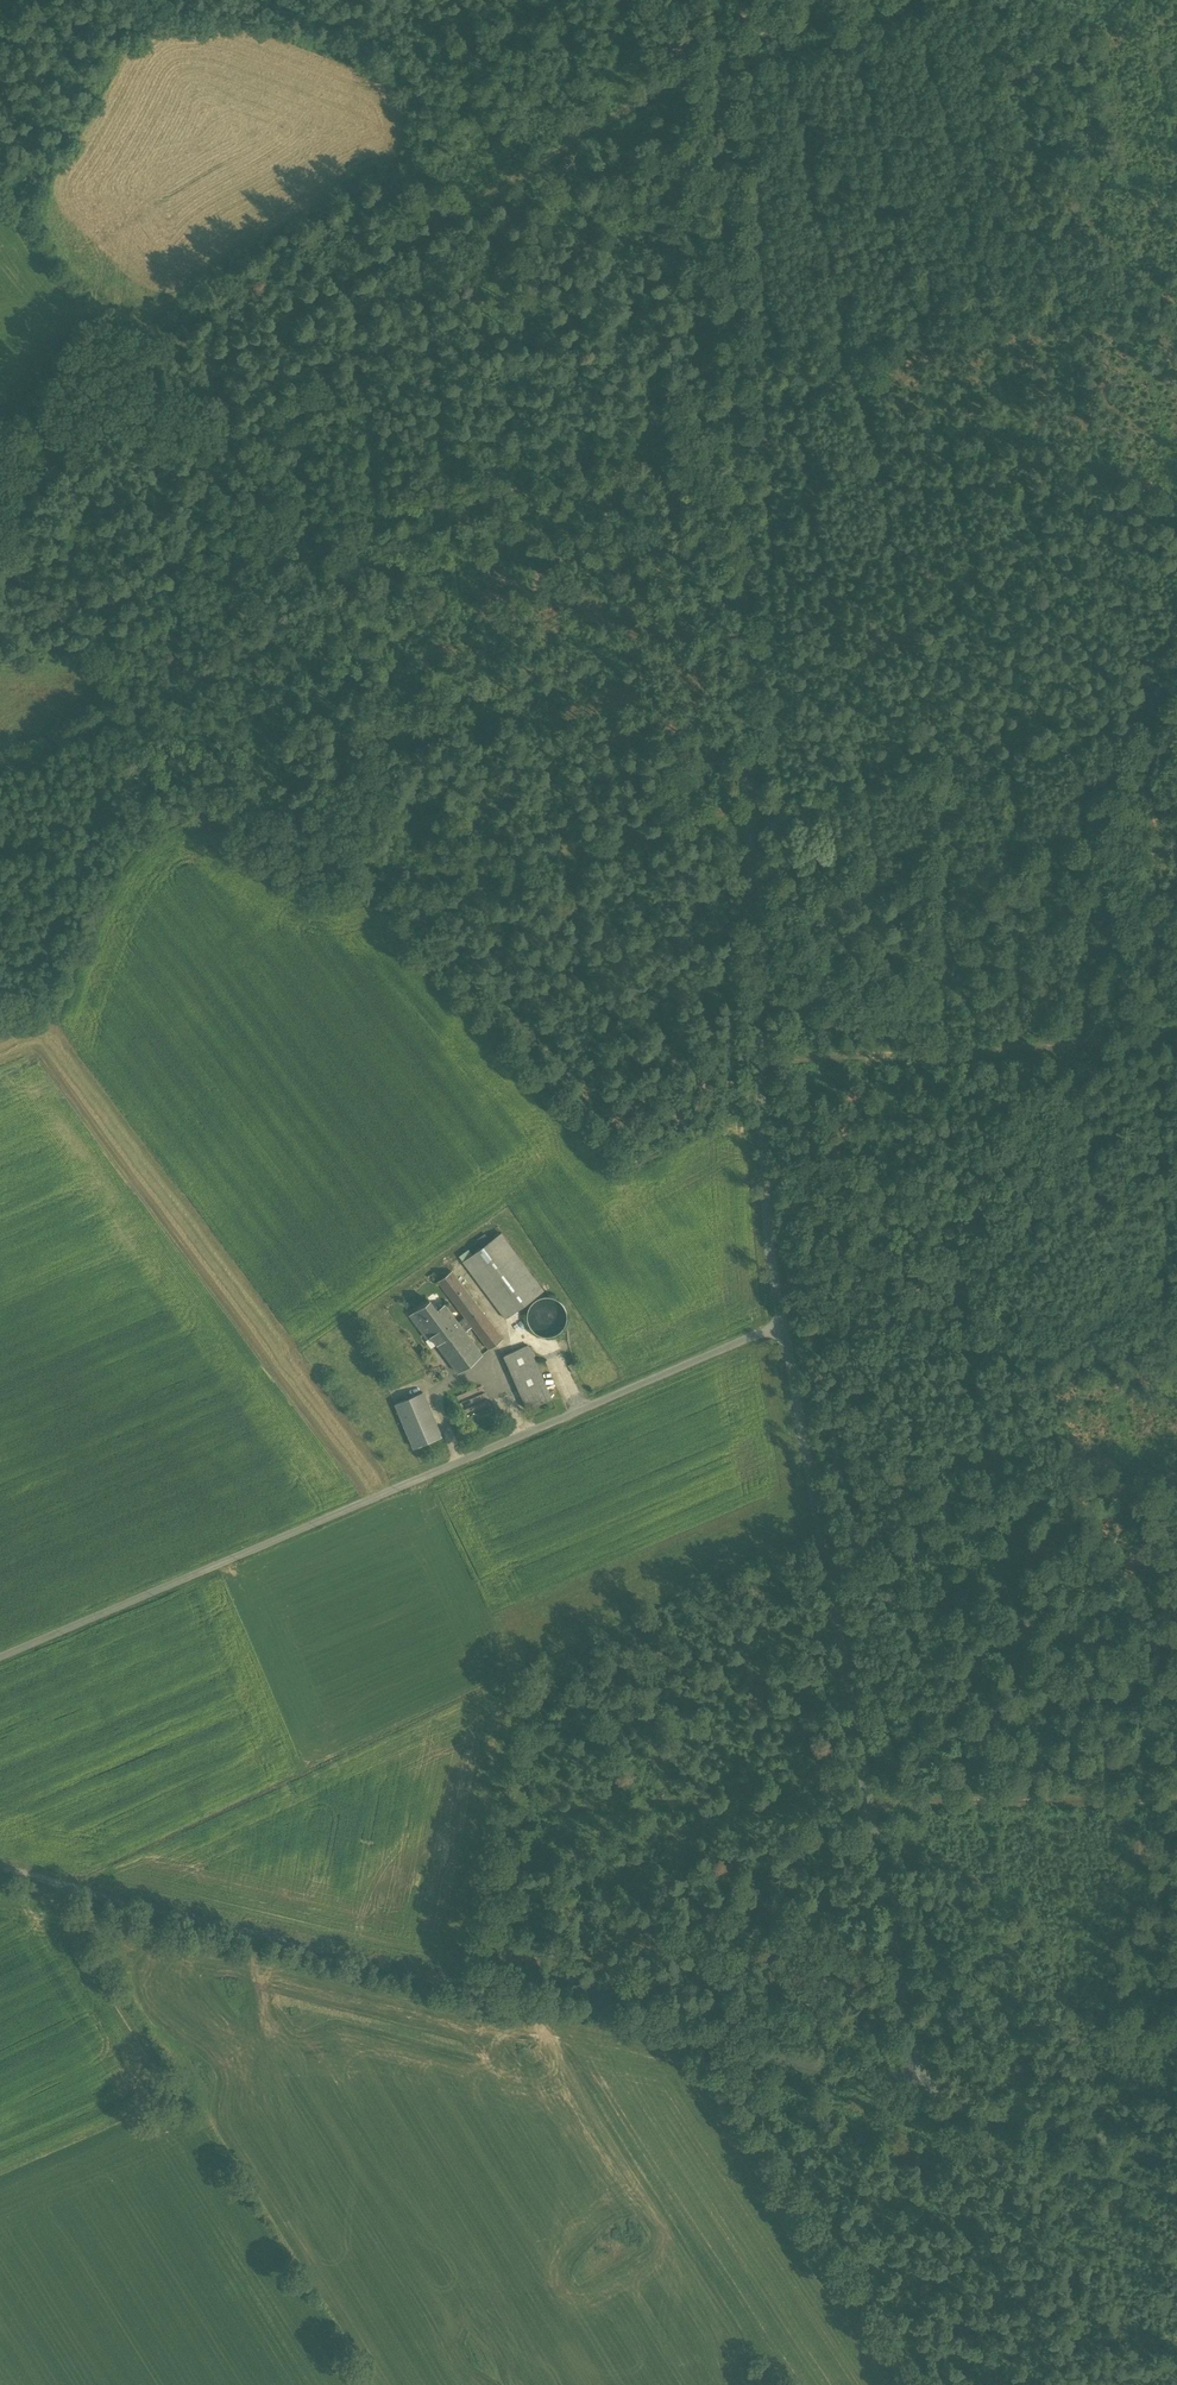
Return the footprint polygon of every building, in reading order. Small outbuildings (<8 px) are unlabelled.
[(500,1233),(463,1261),(504,1318),(542,1290),(500,1233)] [(451,1270),(438,1281),(444,1289),(465,1317),(472,1326),(488,1348),(502,1338),(451,1270)] [(541,1297),(534,1300),(530,1305),(527,1312),(526,1319),(528,1326),(532,1331),(538,1335),(545,1337),(552,1336),(558,1333),(563,1328),(566,1322),(566,1315),(564,1308),(560,1303),(555,1299),(548,1297),(541,1297)] [(472,1326),(465,1317),(458,1322),(444,1303),(436,1309),(429,1299),(409,1314),(423,1333),(426,1331),(457,1372),(482,1354),(465,1331),(472,1326)] [(527,1344),(503,1355),(527,1409),(551,1399),(527,1344)] [(484,1403),(483,1400),(488,1399),(484,1387),(460,1394),(464,1406),(476,1402),(477,1405),(484,1403)] [(422,1392),(395,1403),(414,1447),(441,1436),(422,1392)]
